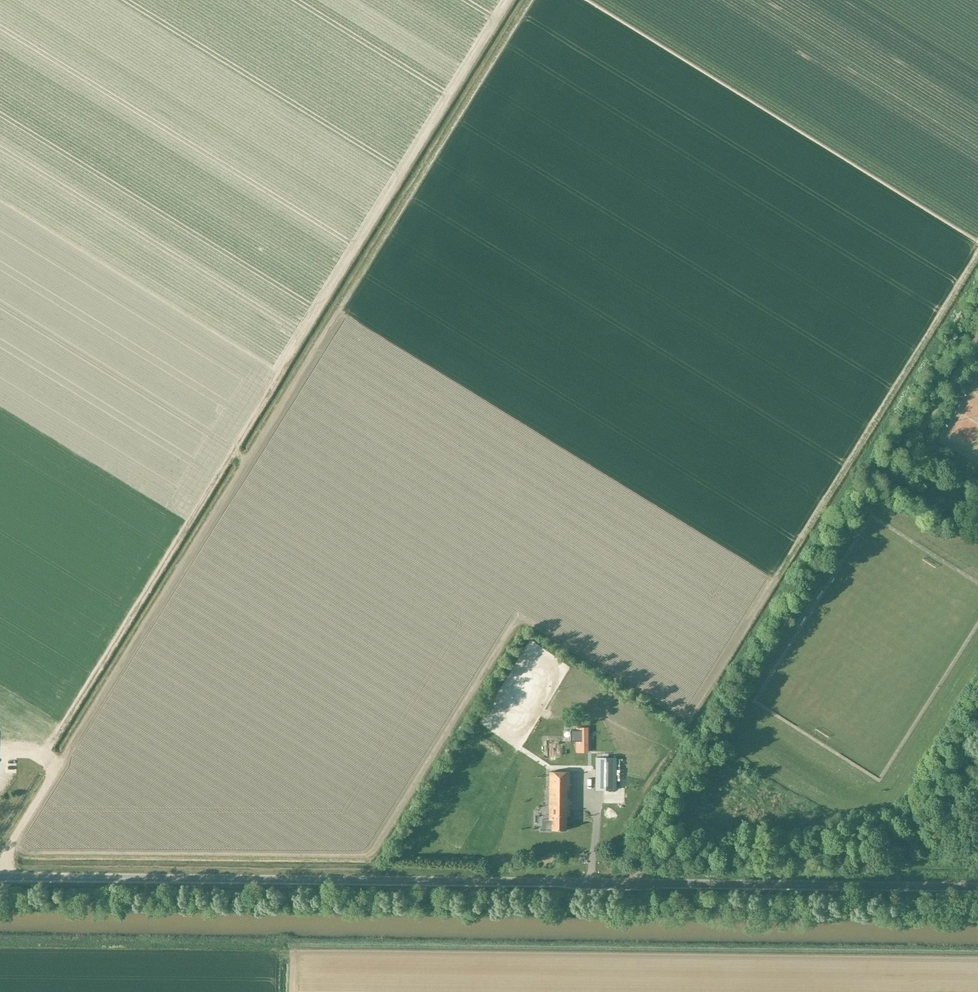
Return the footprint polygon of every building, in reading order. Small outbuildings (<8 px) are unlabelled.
[(587,728),(576,728),(576,730),(571,730),(571,740),(576,740),(576,752),(587,752),(587,728)] [(616,790),(616,757),(595,757),(595,790),(616,790)] [(552,830),(557,830),(566,830),(566,816),(569,817),(570,772),(550,772),(549,820),(552,820),(552,830)]
